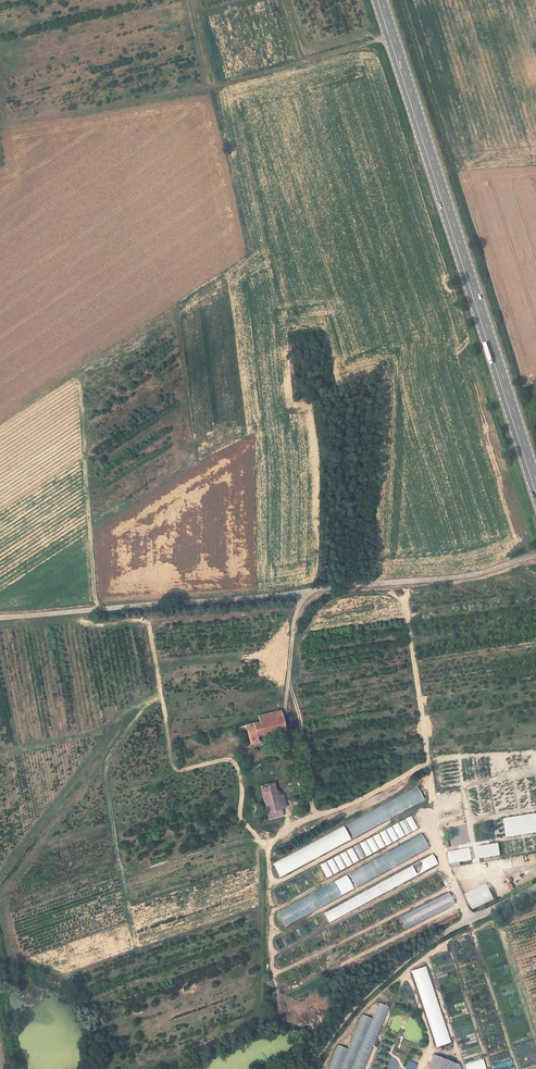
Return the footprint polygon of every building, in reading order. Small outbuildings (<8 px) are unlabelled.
[(257,714),(259,721),(281,716),(282,715),(281,709),(257,714)] [(256,735),(259,734),(283,729),(281,716),(259,721),(246,725),(251,744),(258,743),(258,742),(256,735)] [(247,745),(251,744),(246,725),(243,726),(247,745)] [(265,820),(281,816),(272,781),(257,785),(265,820)] [(351,835),(424,802),(418,788),(344,822),(351,835)] [(505,835),(535,832),(535,813),(503,817),(505,835)] [(324,874),(419,831),(412,817),(318,861),(324,874)] [(278,876),(351,840),(344,826),(271,862),(278,876)] [(422,835),(347,871),(354,884),(429,849),(422,835)] [(469,847),(447,851),(449,863),(471,859),(469,847)] [(326,920),(438,866),(434,856),(322,910),(326,920)] [(282,923),(354,891),(347,877),(276,910),(282,923)] [(505,878),(510,891),(514,889),(510,877),(505,878)] [(464,893),(471,909),(494,899),(486,883),(464,893)] [(397,915),(403,927),(453,905),(448,893),(397,915)] [(454,913),(435,922),(437,926),(456,917),(454,913)] [(450,1042),(427,965),(412,969),(435,1047),(450,1042)] [(386,1005),(377,1002),(372,1018),(360,1014),(348,1048),(336,1044),(327,1068),(363,1068),(386,1005)] [(516,1059),(535,1052),(532,1042),(512,1048),(516,1059)] [(510,1057),(490,1062),(492,1068),(513,1068),(510,1057)] [(466,1068),(486,1068),(483,1058),(465,1063),(466,1068)] [(415,1063),(406,1060),(403,1068),(413,1068),(415,1063)]
